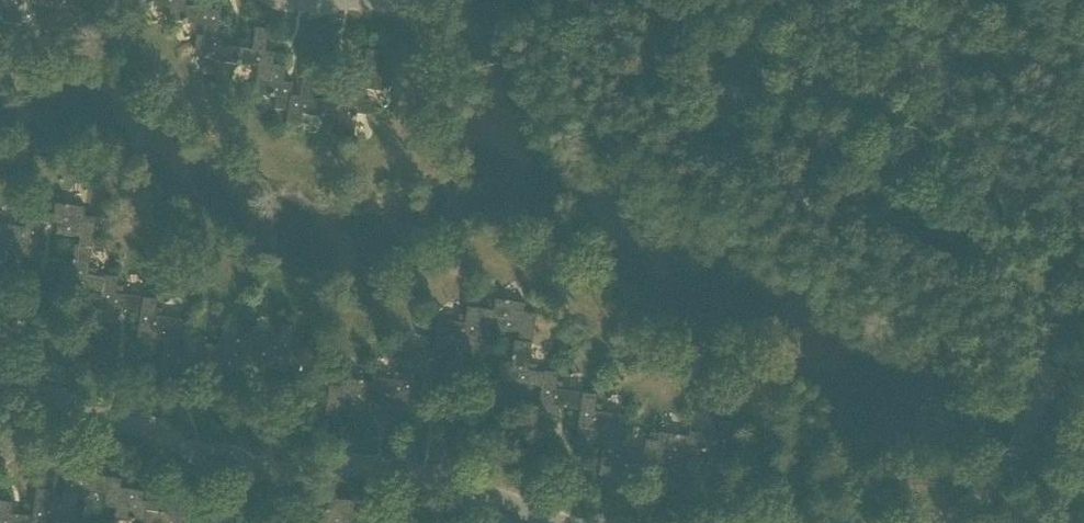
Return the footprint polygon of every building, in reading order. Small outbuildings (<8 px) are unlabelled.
[(186,25),(188,9),(189,0),(153,0),(151,9),(173,12),(171,23),(186,25)] [(205,38),(220,40),(223,14),(214,12),(216,0),(202,0),(201,11),(188,9),(186,25),(207,28),(205,38)] [(260,69),(258,79),(272,81),(274,66),(275,66),(276,54),(267,53),(270,31),(257,30),(254,51),(240,50),(240,52),(238,66),(260,69)] [(238,66),(240,52),(225,50),(227,41),(220,40),(205,38),(199,38),(197,52),(208,54),(205,75),(222,78),(224,64),(238,66)] [(355,71),(351,98),(366,100),(367,89),(389,92),(391,76),(377,74),(380,52),(367,50),(364,72),(355,71)] [(292,96),(293,96),(295,84),(285,83),(287,68),(275,66),(274,66),(272,81),(258,79),(256,96),(278,99),(276,110),(290,112),(292,96)] [(304,115),(326,117),(328,104),(328,101),(315,99),(317,77),(304,76),(301,97),(293,96),(292,96),(290,112),(288,124),(303,126),(304,115)] [(372,101),(366,100),(351,98),(344,97),(343,106),(328,104),(326,117),(341,120),(339,133),(356,135),(359,114),(370,115),(372,101)] [(80,246),(94,248),(98,219),(86,217),(88,209),(57,204),(56,216),(44,214),(43,223),(59,226),(58,235),(81,239),(80,246)] [(43,223),(44,214),(30,212),(28,221),(21,220),(20,227),(0,224),(0,241),(12,243),(11,251),(24,253),(23,257),(38,259),(43,223)] [(6,288),(11,251),(12,243),(0,241),(0,287),(6,288)] [(91,268),(94,248),(80,246),(77,246),(73,267),(62,266),(59,286),(103,292),(105,278),(98,277),(99,270),(91,268)] [(121,313),(142,316),(144,298),(125,295),(126,287),(119,286),(120,278),(106,276),(105,278),(103,292),(99,321),(119,324),(121,313)] [(153,341),(165,343),(167,335),(181,337),(184,320),(163,317),(165,310),(158,309),(159,300),(144,298),(142,316),(138,343),(152,345),(153,341)] [(519,342),(533,344),(537,315),(525,313),(526,305),(496,300),(494,312),(483,310),(481,319),(498,322),(496,331),(520,335),(519,342)] [(476,355),(481,319),(483,310),(468,308),(467,317),(460,316),(459,323),(438,321),(436,337),(451,339),(449,348),(462,349),(461,353),(476,355)] [(250,337),(249,342),(248,354),(261,356),(269,358),(268,369),(288,372),(295,327),(280,325),(279,333),(272,332),(270,340),(250,337)] [(182,371),(203,374),(205,357),(186,354),(187,346),(180,345),(181,337),(167,335),(165,343),(160,380),(180,383),(182,371)] [(406,350),(404,367),(417,369),(416,376),(417,377),(430,378),(429,382),(444,385),(449,348),(451,339),(436,337),(435,346),(428,345),(426,352),(406,350)] [(207,344),(205,357),(203,374),(216,376),(218,368),(241,371),(243,362),(260,364),(261,356),(248,354),(249,342),(220,338),(219,346),(207,344)] [(542,388),(544,374),(537,373),(538,366),(530,364),(533,344),(519,342),(515,342),(512,363),(501,362),(498,382),(542,388)] [(374,379),(373,384),(372,396),(385,398),(393,399),(392,411),(412,414),(417,377),(416,376),(417,369),(404,367),(403,375),(395,374),(394,382),(374,379)] [(581,411),(583,394),(564,391),(565,383),(558,382),(559,374),(544,372),(544,374),(542,388),(538,417),(559,420),(560,409),(581,411)] [(592,437),(605,439),(606,431),(621,433),(623,416),(603,413),(604,405),(597,404),(598,396),(583,394),(581,411),(577,439),(592,441),(592,437)] [(688,450),(701,452),(709,453),(708,464),(728,467),(735,422),(720,420),(719,428),(712,427),(710,435),(690,432),(689,437),(688,450)] [(622,467),(643,470),(645,453),(626,450),(627,442),(620,441),(621,433),(606,431),(605,439),(600,476),(620,479),(622,467)] [(647,440),(645,453),(643,470),(656,472),(658,464),(681,467),(683,457),(700,460),(701,452),(688,450),(689,437),(660,433),(659,442),(647,440)] [(87,493),(106,496),(109,478),(88,476),(90,464),(69,461),(64,498),(62,506),(77,509),(78,500),(85,501),(87,493)] [(141,522),(144,522),(146,511),(160,513),(161,505),(143,502),(145,493),(121,489),(122,481),(109,478),(106,496),(104,509),(116,510),(115,519),(141,522)] [(33,518),(32,522),(54,522),(59,522),(75,522),(77,509),(62,506),(64,498),(51,496),(52,492),(37,490),(33,518)] [(33,518),(12,515),(14,503),(0,501),(0,522),(32,522),(33,518)] [(190,506),(169,503),(168,514),(160,513),(146,511),(144,522),(187,522),(190,506)]
